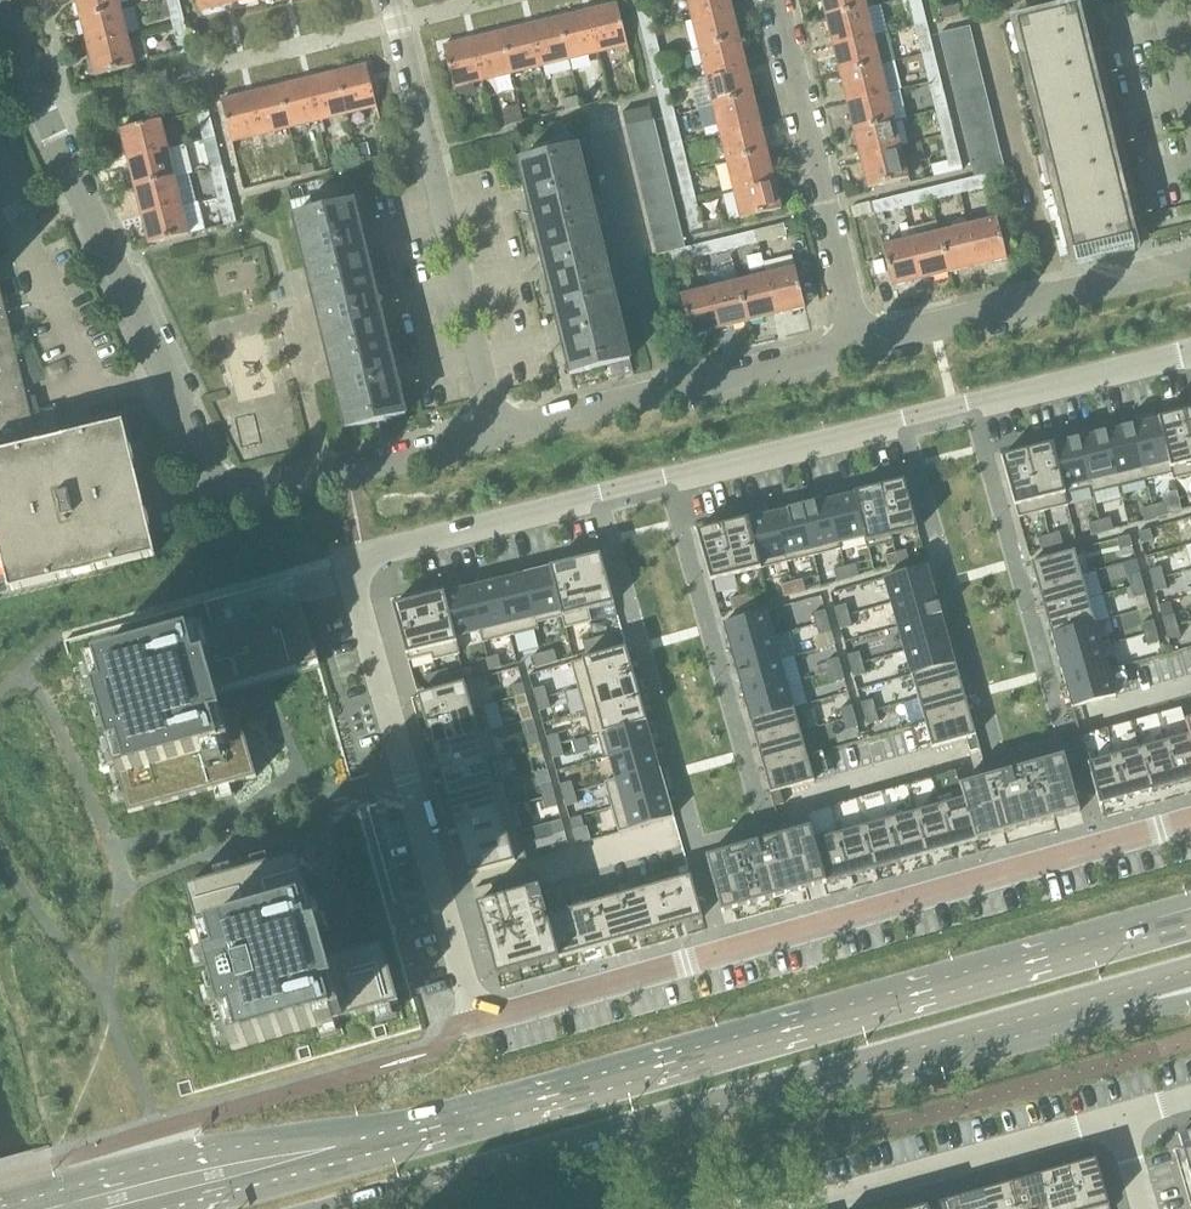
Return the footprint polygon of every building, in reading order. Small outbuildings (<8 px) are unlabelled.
[(81,19),(121,10),(119,0),(76,0),(81,19)] [(173,27),(185,24),(179,0),(167,0),(173,27)] [(229,5),(228,0),(197,0),(200,12),(229,5)] [(692,21),(733,11),(730,0),(687,0),(692,21)] [(867,8),(865,0),(822,0),(827,18),(867,8)] [(916,26),(927,23),(922,0),(910,0),(916,26)] [(655,30),(648,3),(636,6),(643,33),(655,30)] [(941,20),(961,15),(959,4),(938,9),(941,20)] [(618,5),(589,12),(599,53),(628,46),(618,5)] [(831,38),(833,46),(874,36),(867,8),(827,18),(831,38)] [(1135,252),(1075,9),(1017,23),(1077,266),(1135,252)] [(121,10),(81,19),(88,48),(128,38),(121,10)] [(699,49),(740,39),(733,11),(692,21),(699,49)] [(570,60),(599,53),(589,12),(560,19),(570,60)] [(570,60),(560,19),(531,26),(541,67),(570,60)] [(916,26),(923,55),(934,52),(927,23),(916,26)] [(180,55),(192,52),(185,24),(173,27),(180,55)] [(512,74),(541,67),(531,26),(502,33),(512,74)] [(940,37),(943,51),(973,44),(970,29),(940,37)] [(662,58),(655,30),(643,33),(650,61),(662,58)] [(512,74),(502,33),(473,40),(483,82),(512,74)] [(840,75),(881,65),(874,36),(833,46),(836,55),(840,75)] [(128,38),(88,48),(95,77),(135,67),(128,38)] [(699,49),(706,78),(747,68),(740,39),(699,49)] [(454,89),(483,82),(473,40),(444,47),(454,89)] [(977,58),(973,44),(943,51),(947,65),(977,58)] [(923,55),(930,83),(941,80),(934,52),(923,55)] [(662,58),(650,61),(656,90),(669,87),(662,58)] [(947,65),(950,80),(980,72),(977,58),(947,65)] [(845,94),(847,103),(888,93),(901,90),(894,62),(881,65),(840,75),(845,94)] [(366,65),(337,72),(348,115),(362,111),(377,107),(370,82),(369,77),(366,65)] [(713,106),(754,97),(747,68),(706,78),(713,106)] [(314,78),(308,79),(319,122),(348,115),(337,72),(314,78)] [(984,86),(980,72),(950,80),(954,94),(984,86)] [(280,86),(290,129),(319,122),(308,79),(303,81),(280,86)] [(930,83),(937,111),(948,109),(941,80),(930,83)] [(256,92),(251,94),(261,136),(290,129),(280,86),(256,92)] [(988,100),(984,86),(954,94),(957,108),(988,100)] [(676,116),(669,87),(656,90),(663,119),(676,116)] [(854,131),(895,122),(888,93),(847,103),(849,112),(854,131)] [(264,147),(261,136),(251,94),(222,101),(232,144),(251,139),(253,150),(264,147)] [(578,97),(563,101),(565,111),(580,107),(578,97)] [(713,106),(720,135),(761,125),(754,97),(713,106)] [(991,115),(988,100),(957,108),(961,122),(991,115)] [(623,113),(626,127),(653,121),(650,106),(623,113)] [(937,111),(944,140),(955,137),(948,109),(937,111)] [(197,113),(204,140),(216,137),(209,110),(197,113)] [(995,129),(991,115),(961,122),(965,136),(995,129)] [(676,116),(663,119),(670,147),(682,144),(676,116)] [(121,130),(128,159),(168,149),(161,121),(121,130)] [(626,127),(629,142),(657,135),(653,121),(626,127)] [(859,151),(861,160),(902,150),(895,122),(854,131),(859,151)] [(727,164),(768,154),(761,125),(720,135),(727,164)] [(965,136),(968,151),(998,143),(995,129),(965,136)] [(633,156),(661,149),(657,135),(629,142),(633,156)] [(204,140),(211,168),(223,165),(216,137),(204,140)] [(962,165),(955,137),(944,140),(951,168),(962,165)] [(1002,157),(998,143),(968,151),(972,165),(1002,157)] [(369,156),(366,144),(357,146),(360,158),(369,156)] [(689,173),(682,144),(670,147),(677,176),(689,173)] [(135,187),(175,177),(168,149),(128,159),(135,187)] [(596,220),(580,157),(578,149),(519,163),(536,234),(596,220)] [(633,156),(636,170),(664,163),(661,149),(633,156)] [(909,179),(902,150),(861,160),(868,189),(909,179)] [(727,164),(734,192),(775,182),(768,154),(727,164)] [(972,165),(975,179),(986,176),(1005,172),(1002,157),(972,165)] [(640,184),(668,178),(664,163),(636,170),(640,184)] [(211,168),(218,197),(230,194),(223,165),(211,168)] [(689,173),(677,176),(684,204),(696,201),(689,173)] [(975,179),(958,183),(961,195),(988,188),(986,176),(975,179)] [(135,187),(142,215),(182,206),(175,177),(135,187)] [(640,184),(644,199),(671,192),(668,178),(640,184)] [(782,211),(775,182),(734,192),(741,221),(782,211)] [(932,202),(961,195),(958,183),(929,190),(932,202)] [(903,209),(932,202),(929,190),(900,197),(903,209)] [(644,199),(647,213),(675,206),(671,192),(644,199)] [(218,197),(225,226),(237,223),(230,194),(218,197)] [(903,209),(900,197),(873,204),(876,215),(903,209)] [(703,229),(696,201),(684,204),(691,232),(703,229)] [(870,202),(851,207),(855,219),(873,213),(870,202)] [(312,288),(371,274),(354,203),(294,218),(312,288)] [(189,235),(182,206),(142,215),(149,245),(189,235)] [(651,227),(678,220),(675,206),(647,213),(651,227)] [(997,219),(968,226),(978,267),(1007,260),(997,219)] [(536,234),(554,305),(613,290),(596,220),(536,234)] [(651,227),(654,241),(682,235),(678,220),(651,227)] [(969,269),(978,267),(968,226),(968,227),(966,220),(951,223),(953,230),(940,233),(950,274),(969,269)] [(907,224),(900,225),(903,238),(910,237),(907,224)] [(783,225),(756,232),(759,245),(786,238),(783,225)] [(730,252),(759,245),(756,232),(727,239),(730,252)] [(921,281),(950,274),(940,233),(911,240),(921,281)] [(671,252),(685,249),(682,235),(654,241),(658,256),(671,252)] [(702,259),(730,252),(727,239),(699,246),(702,259)] [(892,288),(921,281),(911,240),(882,248),(892,288)] [(699,246),(685,249),(671,252),(674,265),(702,259),(699,246)] [(767,276),(777,316),(806,309),(792,256),(764,263),(767,276)] [(388,345),(371,274),(312,288),(329,359),(388,345)] [(748,323),(777,316),(767,276),(738,283),(748,323)] [(748,323),(738,283),(709,290),(719,330),(748,323)] [(56,439),(61,428),(62,427),(60,421),(59,416),(57,407),(31,412),(26,393),(25,389),(3,299),(0,287),(0,453),(56,439)] [(613,290),(554,305),(571,375),(630,361),(613,290)] [(691,337),(719,330),(709,290),(681,297),(691,337)] [(405,415),(400,393),(388,345),(329,359),(347,430),(405,415)] [(1160,418),(1174,474),(1172,474),(1174,480),(1190,476),(1190,441),(1184,413),(1160,418)] [(1160,418),(1133,425),(1146,481),(1172,474),(1174,474),(1160,418)] [(0,453),(0,557),(9,593),(156,557),(154,548),(151,538),(132,456),(124,422),(82,433),(76,434),(76,435),(61,428),(56,439),(0,453)] [(1133,425),(1106,432),(1120,487),(1146,481),(1133,425)] [(1106,432),(1079,438),(1091,488),(1090,488),(1092,494),(1120,487),(1106,432)] [(1079,438),(1052,445),(1064,495),(1066,494),(1090,488),(1091,488),(1079,438)] [(1052,445),(1028,451),(1043,512),(1069,506),(1066,494),(1064,495),(1052,445)] [(1028,451),(1001,457),(1019,518),(1043,512),(1028,451)] [(904,481),(879,487),(891,537),(893,537),(918,530),(904,481)] [(879,487),(855,493),(866,537),(865,538),(868,549),(895,542),(893,537),(891,537),(879,487)] [(855,493),(828,500),(839,544),(841,544),(865,538),(866,537),(855,493)] [(828,500),(801,506),(814,556),(842,549),(841,544),(839,544),(828,500)] [(1164,503),(1153,506),(1156,518),(1167,515),(1164,503)] [(801,506),(774,513),(787,563),(814,556),(801,506)] [(1153,506),(1142,509),(1145,521),(1156,518),(1153,506)] [(774,513),(748,519),(760,569),(787,563),(774,513)] [(1111,518),(1100,521),(1103,533),(1114,530),(1111,518)] [(748,519),(723,525),(736,575),(760,569),(748,519)] [(1100,521),(1089,524),(1092,536),(1103,533),(1100,521)] [(723,525),(697,532),(711,581),(736,575),(723,525)] [(1138,533),(1142,544),(1154,541),(1151,529),(1138,533)] [(1060,532),(1049,535),(1053,547),(1063,544),(1060,532)] [(1049,535),(1038,538),(1042,551),(1053,547),(1049,535)] [(1130,535),(1117,539),(1121,550),(1133,547),(1130,535)] [(907,550),(896,553),(899,565),(910,562),(907,550)] [(1038,588),(1082,576),(1075,550),(1031,563),(1038,588)] [(896,553),(885,556),(888,568),(899,565),(896,553)] [(600,555),(575,562),(587,612),(614,605),(600,555)] [(575,562),(551,568),(562,612),(560,612),(562,618),(587,612),(575,562)] [(856,564),(845,567),(849,579),(860,576),(856,564)] [(892,604),(936,591),(928,566),(885,578),(892,604)] [(845,567),(834,570),(838,582),(849,579),(845,567)] [(1149,571),(1152,582),(1164,578),(1161,567),(1149,571)] [(551,568),(524,574),(535,619),(560,612),(562,612),(551,568)] [(1128,577),(1131,587),(1143,584),(1140,573),(1128,577)] [(524,574),(497,581),(508,625),(535,619),(524,574)] [(1089,599),(1082,576),(1038,588),(1045,612),(1089,599)] [(1152,582),(1155,593),(1168,589),(1164,578),(1152,582)] [(803,579),(792,582),(795,594),(806,591),(803,579)] [(497,581),(470,587),(481,632),(508,625),(497,581)] [(792,582),(781,585),(784,597),(795,594),(792,582)] [(1147,595),(1143,584),(1131,587),(1134,599),(1147,595)] [(470,587),(443,594),(454,638),(456,638),(481,632),(470,587)] [(936,591),(892,604),(898,627),(942,615),(936,591)] [(752,593),(741,596),(745,609),(756,605),(752,593)] [(443,594),(419,600),(432,650),(457,644),(456,638),(454,638),(443,594)] [(741,596),(730,599),(734,612),(745,609),(741,596)] [(1045,612),(1052,636),(1096,623),(1089,599),(1045,612)] [(419,600),(393,606),(407,656),(408,662),(433,656),(432,650),(419,600)] [(206,602),(65,642),(68,655),(69,655),(189,1081),(178,1084),(182,1097),(422,1030),(360,809),(352,780),(318,663),(319,662),(303,604),(301,604),(214,629),(206,602)] [(837,619),(849,616),(846,604),(834,608),(837,619)] [(813,614),(816,625),(829,621),(825,610),(813,614)] [(723,624),(730,649),(774,637),(767,612),(723,624)] [(942,615),(898,627),(905,651),(949,639),(942,615)] [(1166,629),(1178,626),(1175,615),(1162,618),(1166,629)] [(837,619),(840,630),(853,627),(849,616),(837,619)] [(832,632),(829,621),(816,625),(820,636),(832,632)] [(1145,635),(1157,632),(1154,621),(1141,624),(1145,635)] [(1102,647),(1096,623),(1052,636),(1059,659),(1102,647)] [(1166,629),(1169,640),(1181,637),(1178,626),(1166,629)] [(1157,632),(1145,635),(1148,646),(1160,643),(1157,632)] [(605,636),(594,639),(597,651),(608,648),(605,636)] [(781,661),(774,637),(730,649),(737,673),(781,661)] [(594,639),(583,642),(586,655),(597,651),(594,639)] [(905,651),(912,675),(956,663),(949,639),(905,651)] [(1059,659),(1065,683),(1109,671),(1102,647),(1059,659)] [(626,648),(571,663),(578,688),(633,673),(626,648)] [(554,650),(543,654),(547,666),(557,663),(554,650)] [(848,656),(851,667),(863,663),(860,652),(848,656)] [(543,654),(532,657),(536,669),(547,666),(543,654)] [(498,656),(487,659),(491,671),(502,668),(498,656)] [(827,661),(830,672),(842,669),(839,658),(827,661)] [(487,659),(476,662),(480,674),(491,671),(487,659)] [(781,661),(737,673),(744,697),(788,684),(781,661)] [(863,663),(851,667),(854,678),(866,674),(863,663)] [(919,699),(962,686),(956,663),(912,675),(919,699)] [(833,683),(845,680),(842,669),(830,672),(833,683)] [(448,670),(437,673),(440,685),(451,682),(448,670)] [(1116,696),(1109,671),(1065,683),(1072,708),(1116,696)] [(437,673),(426,676),(429,688),(440,685),(437,673)] [(633,673),(578,688),(585,712),(640,697),(633,673)] [(475,680),(417,697),(425,723),(482,707),(475,680)] [(523,684),(511,687),(514,698),(526,695),(523,684)] [(794,708),(788,684),(744,697),(750,721),(794,708)] [(925,723),(969,710),(962,686),(919,699),(925,723)] [(544,687),(532,690),(535,701),(548,698),(544,687)] [(526,695),(514,698),(517,709),(529,706),(526,695)] [(640,697),(585,712),(592,737),(598,736),(597,734),(646,721),(640,697)] [(548,698),(535,701),(539,712),(551,709),(548,698)] [(864,714),(876,711),(873,700),(861,703),(864,714)] [(840,709),(843,720),(855,717),(852,706),(840,709)] [(482,707),(425,723),(432,748),(490,731),(482,707)] [(757,744),(801,732),(794,708),(750,721),(757,744)] [(969,710),(925,723),(932,748),(967,738),(976,735),(969,710)] [(864,714),(867,725),(879,722),(876,711),(864,714)] [(855,717),(843,720),(846,731),(859,728),(855,717)] [(597,734),(598,736),(604,760),(610,758),(610,757),(653,745),(646,721),(597,734)] [(490,731),(432,748),(440,773),(497,756),(490,731)] [(801,732),(757,744),(764,768),(808,756),(801,732)] [(537,734),(525,738),(528,749),(540,745),(537,734)] [(558,734),(546,738),(549,749),(561,745),(558,734)] [(980,749),(976,735),(967,738),(971,752),(980,749)] [(1189,736),(1165,743),(1177,785),(1190,781),(1190,743),(1189,736)] [(1140,750),(1152,792),(1177,785),(1165,743),(1140,750)] [(540,745),(528,749),(531,760),(543,756),(540,745)] [(561,745),(549,749),(552,760),(564,756),(561,745)] [(610,757),(610,758),(616,779),(617,781),(660,769),(653,745),(610,757)] [(1115,757),(1126,799),(1152,792),(1140,750),(1115,757)] [(497,756),(440,773),(447,798),(504,782),(497,756)] [(808,756),(764,768),(771,793),(780,791),(815,781),(808,756)] [(988,778),(960,785),(962,794),(964,800),(976,842),(1017,830),(1026,827),(1055,819),(1080,812),(1064,756),(988,778)] [(1088,764),(1100,807),(1126,799),(1115,757),(1088,764)] [(617,781),(616,779),(605,782),(612,807),(667,792),(660,769),(617,781)] [(504,782),(447,798),(455,824),(512,807),(504,782)] [(571,782),(559,785),(562,796),(574,793),(571,782)] [(551,785),(539,788),(542,799),(555,796),(551,785)] [(780,791),(771,793),(775,807),(784,804),(780,791)] [(667,792),(612,807),(619,833),(674,817),(667,792)] [(574,793),(562,796),(565,807),(578,804),(574,793)] [(555,796),(542,799),(545,810),(558,807),(555,796)] [(939,807),(951,849),(976,842),(964,800),(939,807)] [(512,807),(455,824),(462,848),(519,831),(512,807)] [(914,813),(926,856),(951,849),(939,807),(914,813)] [(914,813),(889,820),(901,863),(926,856),(914,813)] [(581,817),(569,821),(572,832),(584,828),(581,817)] [(876,870),(901,863),(889,820),(865,827),(876,870)] [(562,821),(550,825),(553,836),(565,832),(562,821)] [(823,885),(827,884),(815,841),(813,836),(811,827),(807,829),(799,831),(791,833),(783,835),(707,857),(719,902),(722,910),(722,913),(725,912),(733,910),(738,908),(748,906),(807,889),(815,887),(823,885)] [(865,827),(840,834),(852,877),(876,870),(865,827)] [(519,831),(462,848),(470,875),(527,858),(519,831)] [(840,834),(815,841),(827,884),(852,877),(840,834)] [(691,876),(665,884),(678,926),(703,919),(691,876)] [(665,884),(642,890),(654,933),(678,926),(665,884)] [(492,885),(474,890),(477,903),(496,897),(492,885)] [(540,889),(477,906),(498,977),(558,960),(546,917),(548,917),(540,889)] [(642,890),(618,897),(630,940),(654,933),(642,890)] [(618,897),(594,904),(606,947),(630,940),(618,897)] [(594,904),(570,911),(582,953),(606,947),(594,904)] [(548,917),(546,917),(558,960),(582,953),(570,911),(548,917)] [(1179,1136),(1180,1139),(1182,1147),(1190,1179),(1190,1133),(1181,1135),(1179,1136)] [(1068,1168),(1079,1208),(1109,1208),(1096,1160),(1068,1168)] [(1039,1176),(1049,1208),(1079,1208),(1068,1168),(1039,1176)] [(1011,1183),(1018,1208),(1049,1208),(1039,1176),(1011,1183)] [(983,1191),(988,1208),(1018,1208),(1011,1183),(983,1191)] [(955,1199),(958,1208),(988,1208),(983,1191),(955,1199)] [(928,1207),(928,1208),(958,1208),(955,1199),(928,1207)]
